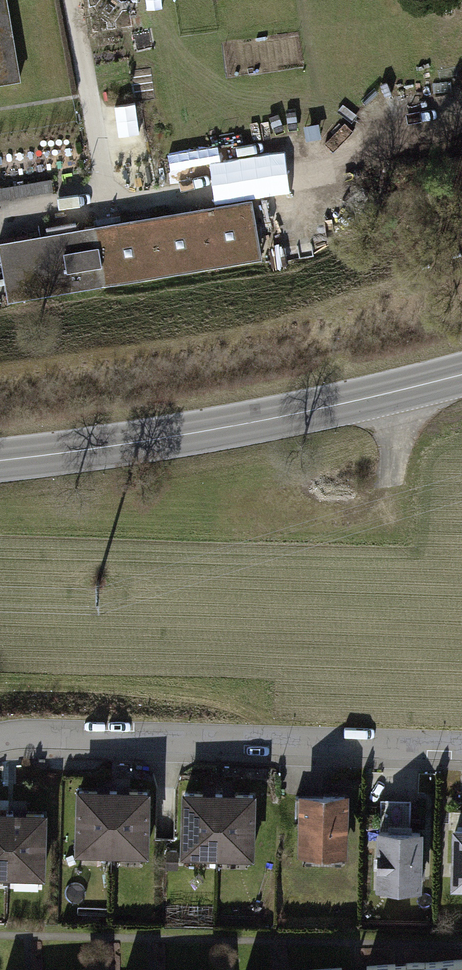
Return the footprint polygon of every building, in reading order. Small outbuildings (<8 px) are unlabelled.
[(22,81),(8,0),(0,0),(0,85),(22,81)] [(0,242),(0,272),(5,304),(105,289),(104,283),(219,265),(211,216),(96,234),(95,228),(0,242)] [(80,791),(78,856),(113,857),(115,793),(80,791)] [(115,792),(113,857),(148,858),(150,794),(115,792)] [(186,794),(184,859),(219,860),(221,796),(186,794)] [(221,795),(219,860),(254,861),(257,797),(221,795)] [(347,799),(298,798),(298,829),(303,829),(303,856),(346,857),(347,799)] [(412,802),(383,801),(380,891),(422,892),(424,835),(411,834),(412,802)] [(8,879),(10,815),(0,815),(0,879),(8,879)] [(11,815),(9,879),(44,880),(46,816),(11,815)]
